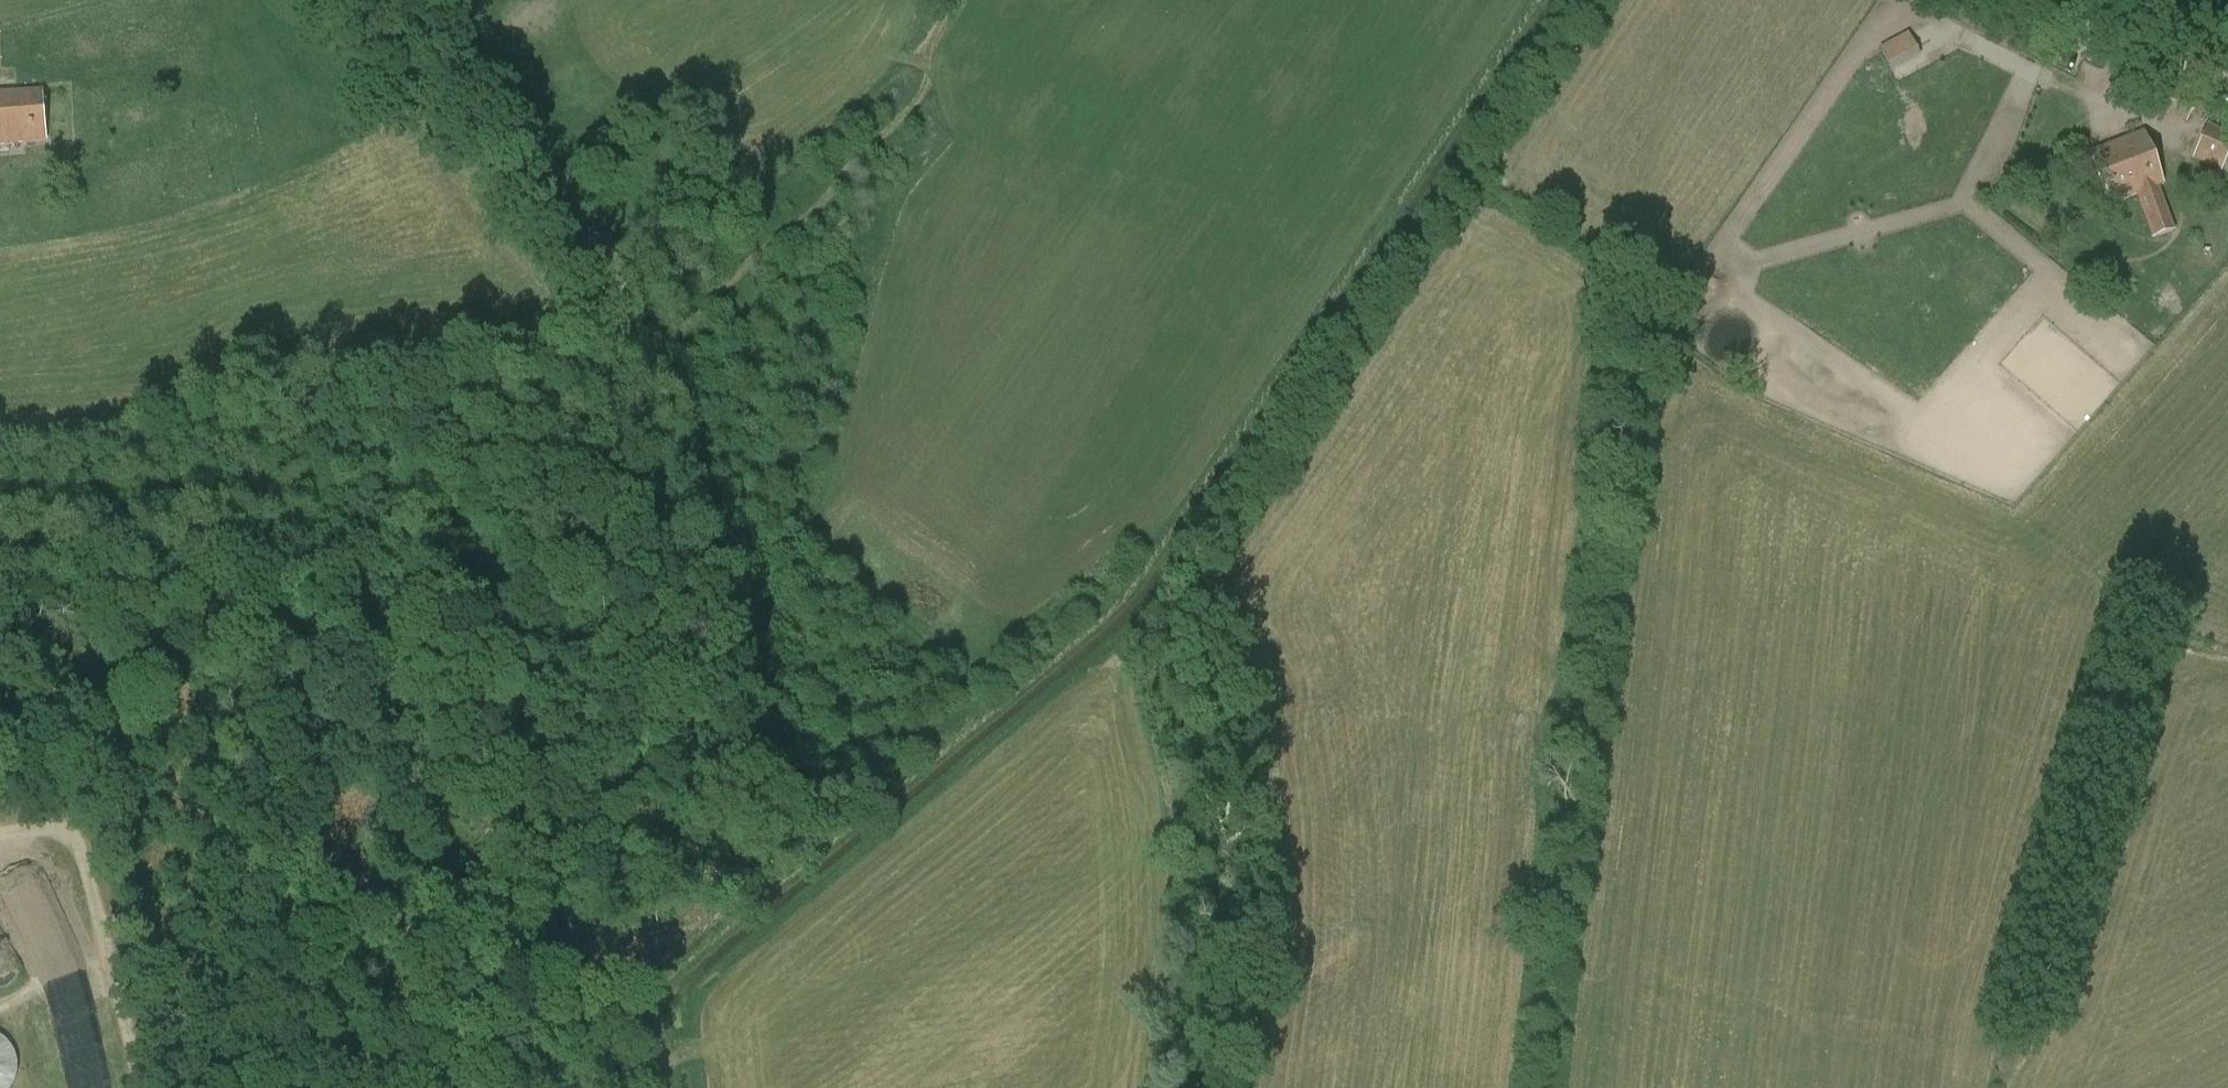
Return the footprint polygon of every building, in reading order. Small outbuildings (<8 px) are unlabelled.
[(1884,44),(1892,63),(1922,50),(1913,31),(1884,44)] [(2149,107),(2186,122),(2199,99),(2161,82),(2149,107)] [(43,90),(0,93),(0,146),(47,143),(43,90)] [(2194,156),(2223,168),(2227,156),(2227,133),(2207,123),(2194,156)] [(2137,196),(2152,238),(2176,230),(2161,188),(2165,186),(2145,131),(2089,152),(2109,207),(2137,196)] [(13,1087),(14,1085),(16,1081),(17,1078),(18,1074),(18,1070),(19,1067),(18,1064),(18,1060),(17,1057),(15,1053),(14,1051),(12,1048),(11,1046),(9,1044),(8,1042),(6,1040),(3,1038),(0,1036),(0,1087),(12,1087),(13,1087)]
